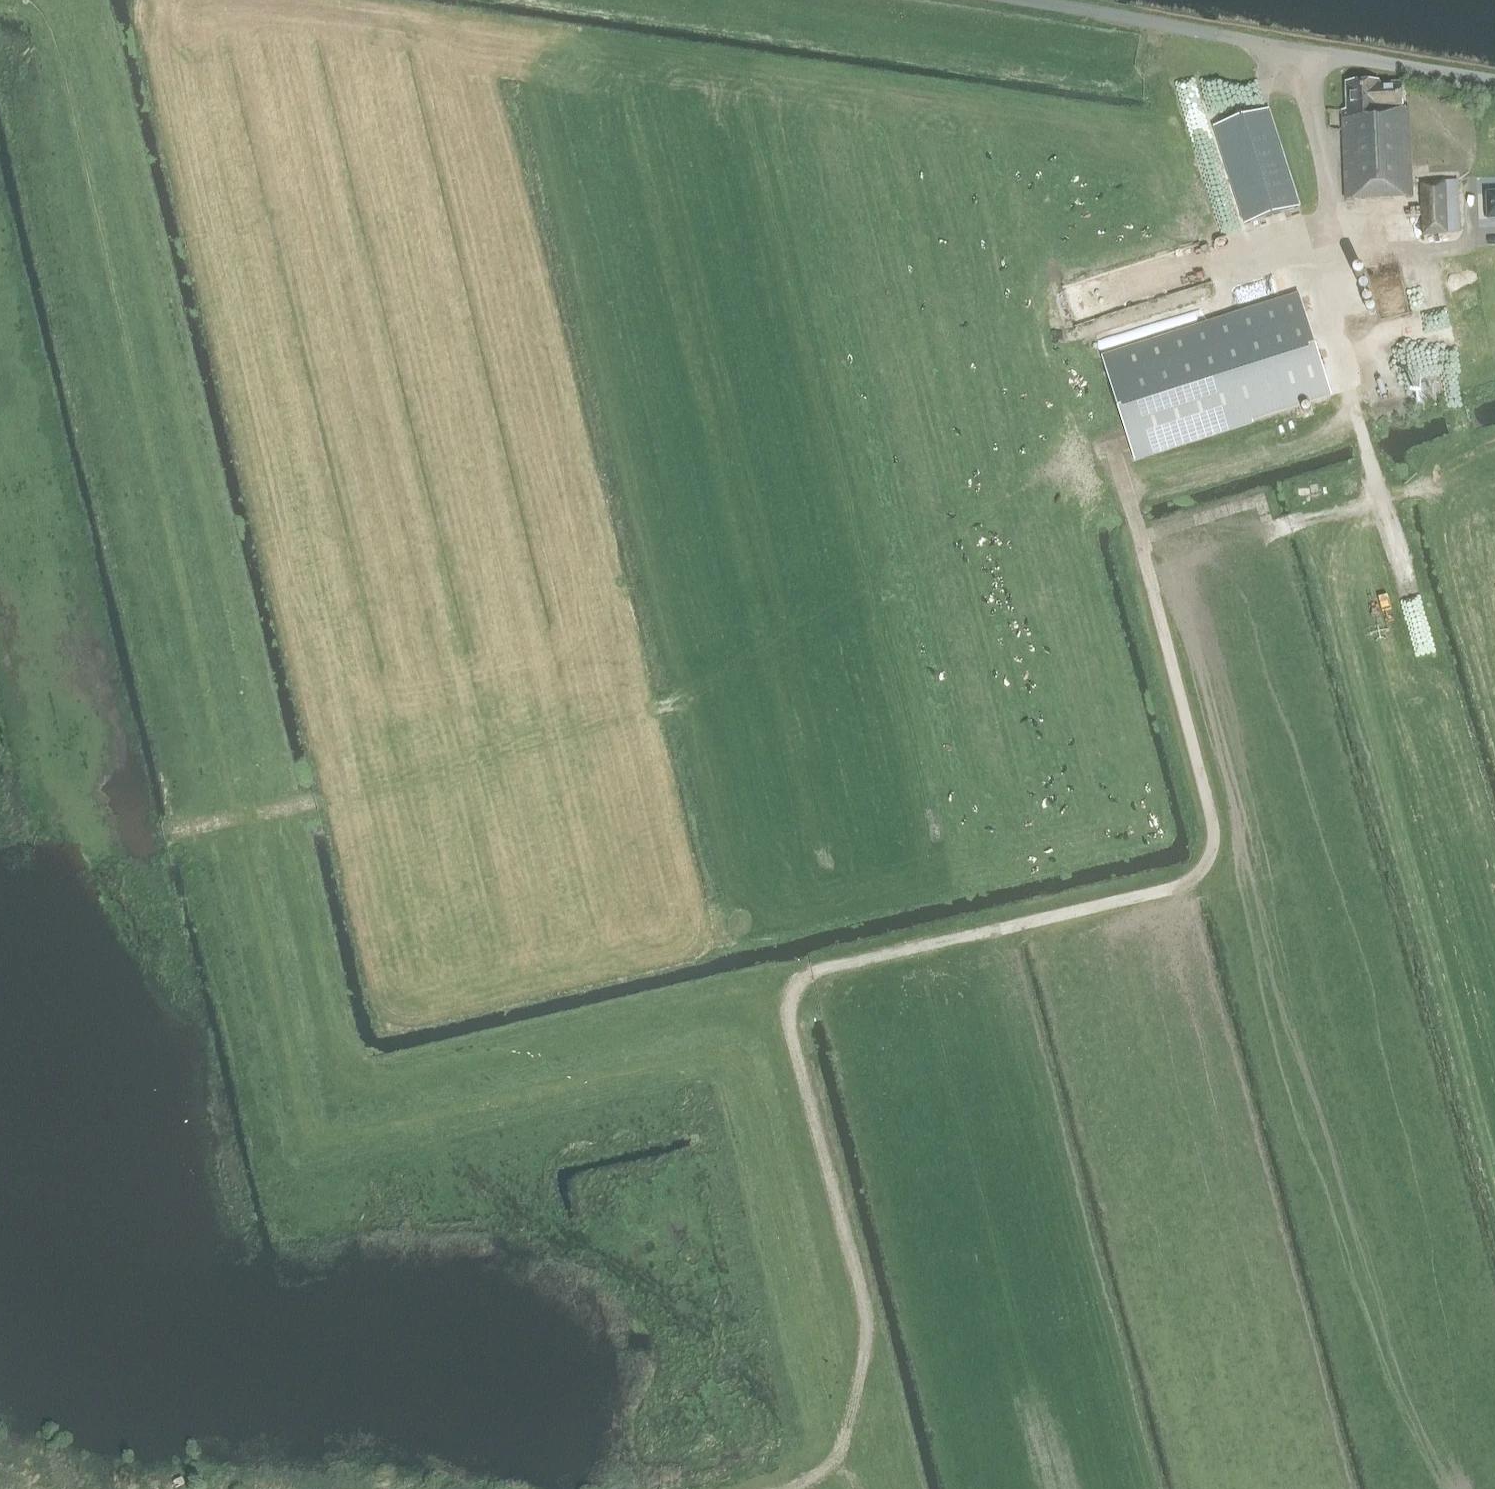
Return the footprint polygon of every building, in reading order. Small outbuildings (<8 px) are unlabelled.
[(1190,76),(1178,79),(1184,103),(1196,100),(1190,76)] [(1379,84),(1379,82),(1346,83),(1348,111),(1342,111),(1346,202),(1413,199),(1409,107),(1403,108),(1402,83),(1379,84)] [(1245,224),(1300,207),(1269,109),(1214,127),(1245,224)] [(1449,235),(1446,182),(1420,183),(1422,237),(1449,235)] [(1330,396),(1298,297),(1103,359),(1134,459),(1330,396)]
